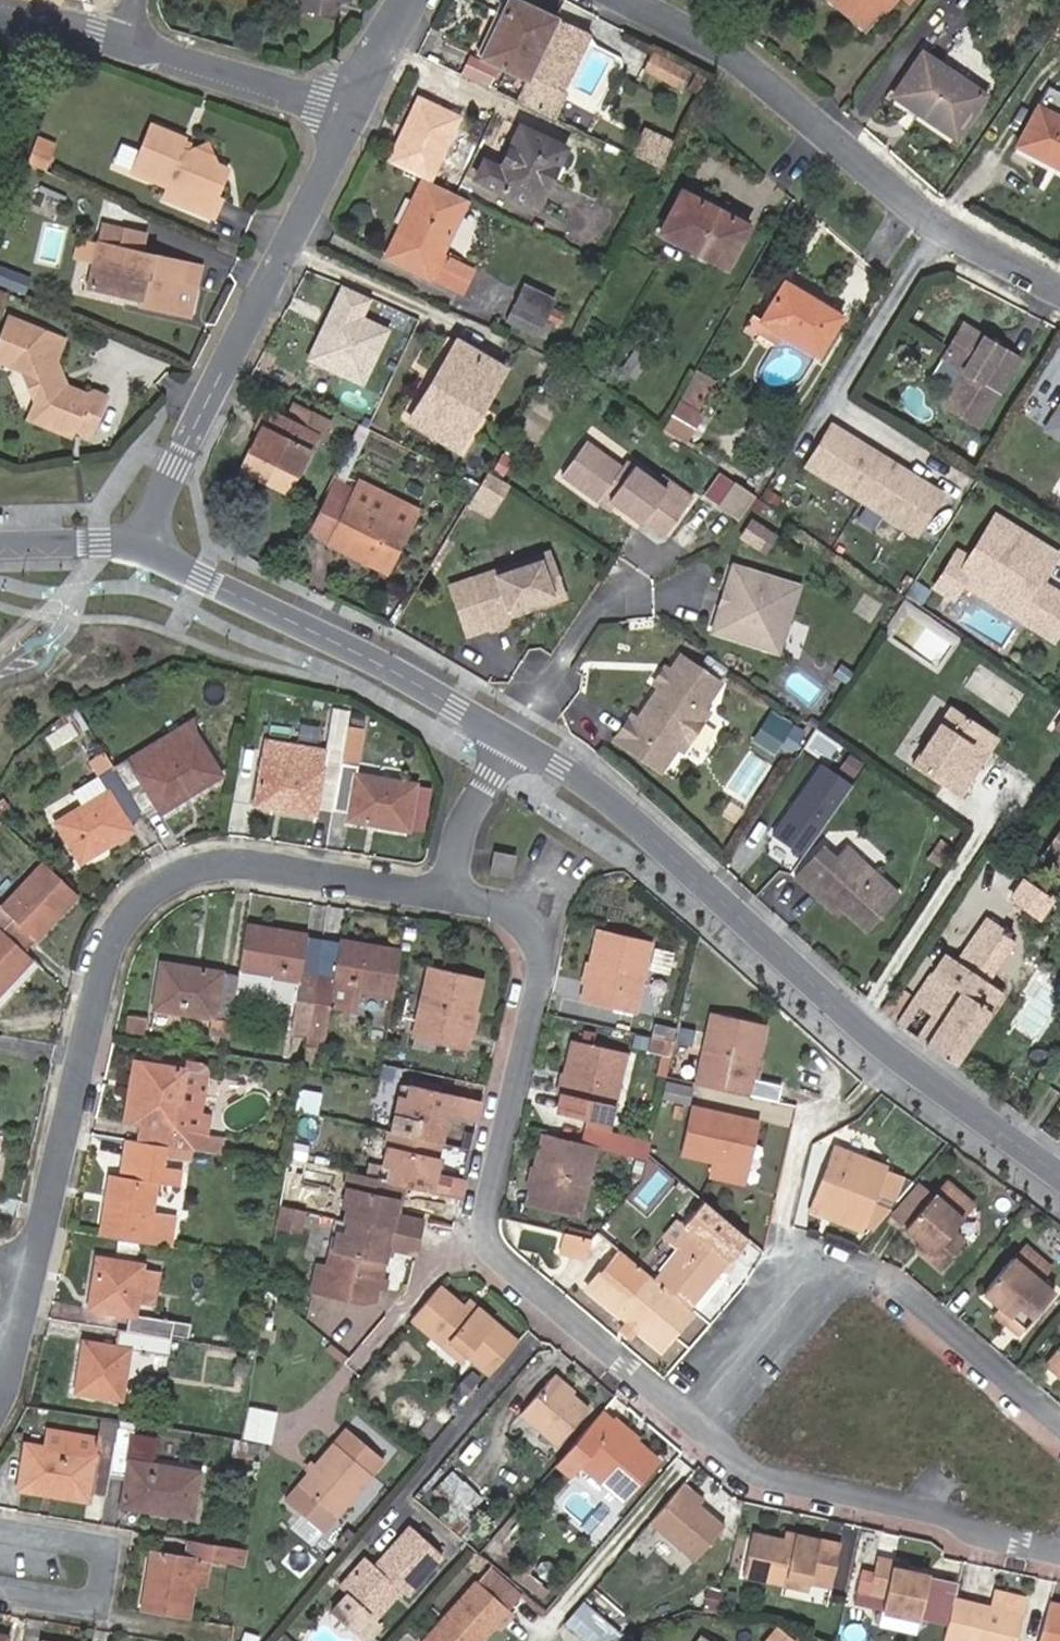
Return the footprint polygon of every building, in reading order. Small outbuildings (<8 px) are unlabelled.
[(300,11),(338,16),(340,0),(302,0),(300,11)] [(509,0),(502,0),(476,56),(482,59),(509,0)] [(526,80),(527,80),(530,74),(562,89),(588,36),(513,0),(509,0),(482,59),(526,80)] [(865,29),(890,0),(831,0),(865,29)] [(658,76),(667,58),(651,50),(642,68),(658,76)] [(983,95),(921,53),(891,96),(953,138),(983,95)] [(530,74),(527,80),(526,80),(516,102),(548,117),(562,89),(530,74)] [(702,79),(692,74),(685,89),(695,94),(702,79)] [(1046,87),(1015,146),(1059,170),(1059,95),(1046,87)] [(417,95),(385,161),(432,182),(463,116),(417,95)] [(166,183),(180,189),(175,201),(209,216),(217,199),(212,196),(220,178),(218,167),(215,166),(212,156),(193,148),(185,153),(178,150),(183,138),(151,123),(132,168),(166,183)] [(660,165),(672,138),(643,125),(630,152),(660,165)] [(566,148),(518,127),(499,167),(484,161),(474,181),(536,209),(566,148)] [(208,137),(193,148),(212,156),(208,137)] [(117,143),(112,165),(125,168),(130,145),(117,143)] [(42,173),(29,168),(23,184),(37,190),(42,173)] [(468,200),(425,180),(387,257),(462,293),(473,271),(441,256),(468,200)] [(161,195),(175,201),(180,189),(166,183),(161,195)] [(749,227),(682,192),(659,234),(726,269),(749,227)] [(98,235),(85,289),(125,297),(127,291),(141,294),(137,306),(187,317),(194,285),(179,282),(183,265),(137,255),(144,227),(115,220),(111,238),(98,235)] [(22,294),(29,276),(0,263),(0,284),(22,294)] [(759,320),(783,334),(817,354),(841,316),(783,282),(759,320)] [(362,387),(389,329),(362,317),(371,298),(341,285),(305,361),(362,387)] [(526,285),(516,305),(543,319),(553,299),(526,285)] [(516,305),(507,323),(535,336),(543,319),(516,305)] [(69,430),(71,425),(89,431),(103,396),(88,391),(82,396),(62,388),(55,361),(63,340),(7,318),(0,337),(0,362),(27,373),(33,400),(25,422),(66,439),(69,430)] [(776,346),(783,334),(759,320),(752,332),(776,346)] [(942,405),(976,427),(1018,360),(962,325),(941,358),(963,372),(942,405)] [(504,369),(456,341),(409,421),(457,449),(504,369)] [(651,359),(636,346),(618,367),(633,380),(651,359)] [(696,370),(671,415),(694,428),(702,414),(698,411),(715,381),(696,370)] [(1047,425),(1059,434),(1059,404),(1047,425)] [(264,427),(242,471),(288,492),(316,435),(322,438),(329,423),(295,407),(287,422),(263,411),(258,423),(264,427)] [(671,415),(661,433),(684,448),(694,428),(671,415)] [(87,436),(89,431),(71,425),(69,430),(87,436)] [(366,440),(371,431),(360,426),(356,435),(366,440)] [(940,494),(829,426),(805,465),(916,533),(940,494)] [(621,471),(583,445),(560,477),(598,503),(600,500),(639,528),(642,524),(664,541),(691,504),(669,488),(663,495),(624,466),(621,471)] [(735,516),(751,492),(719,470),(703,494),(735,516)] [(494,510),(509,487),(487,472),(473,496),(494,510)] [(338,480),(313,532),(327,540),(326,544),(385,573),(408,526),(383,514),(387,504),(338,480)] [(494,510),(473,496),(468,505),(488,518),(494,510)] [(723,509),(710,499),(704,507),(718,517),(723,509)] [(775,537),(751,520),(740,536),(764,552),(775,537)] [(1051,560),(990,523),(968,559),(956,552),(949,562),(966,572),(1018,604),(1011,617),(1050,641),(1059,625),(1059,597),(1045,587),(1042,592),(1031,585),(1036,578),(1039,579),(1051,560)] [(564,596),(548,551),(473,577),(490,626),(491,629),(509,622),(507,616),(526,609),(527,605),(531,604),(536,606),(564,596)] [(950,599),(966,572),(949,562),(933,588),(950,599)] [(706,633),(773,656),(795,587),(728,565),(723,583),(731,586),(722,617),(713,614),(706,633)] [(490,626),(473,577),(450,585),(467,634),(490,626)] [(713,614),(722,617),(731,586),(723,583),(713,614)] [(788,620),(783,651),(802,655),(807,623),(788,620)] [(657,772),(672,749),(681,736),(688,741),(697,727),(690,722),(698,710),(716,684),(677,656),(666,673),(668,676),(661,687),(655,689),(632,723),(623,718),(608,739),(657,772)] [(666,673),(657,667),(646,683),(655,689),(661,687),(668,676),(666,673)] [(88,728),(75,706),(57,721),(64,732),(49,742),(60,759),(83,745),(76,735),(88,728)] [(989,734),(951,709),(912,769),(950,794),(989,734)] [(698,710),(690,722),(697,727),(705,715),(698,710)] [(787,733),(769,720),(754,742),(772,754),(787,733)] [(194,721),(129,759),(137,773),(199,736),(194,721)] [(339,760),(358,764),(366,728),(348,724),(339,760)] [(137,773),(129,759),(113,769),(141,817),(155,809),(160,816),(224,777),(199,736),(137,773)] [(681,736),(672,749),(679,755),(688,741),(681,736)] [(266,746),(263,760),(323,770),(325,762),(326,756),(266,746)] [(769,833),(800,854),(851,780),(820,759),(769,833)] [(341,764),(325,762),(323,770),(263,760),(255,805),(315,815),(316,806),(334,809),(341,764)] [(128,825),(141,817),(107,761),(93,769),(98,779),(76,793),(84,806),(55,823),(81,864),(133,833),(128,825)] [(341,764),(334,809),(348,812),(347,820),(408,830),(416,785),(355,775),(357,767),(341,764)] [(516,818),(506,816),(503,833),(513,836),(516,818)] [(1036,871),(1059,884),(1059,825),(1036,871)] [(946,833),(941,839),(953,847),(957,841),(946,833)] [(953,847),(941,839),(934,851),(945,859),(953,847)] [(887,895),(812,842),(782,884),(798,895),(805,886),(830,903),(864,927),(887,895)] [(515,855),(495,852),(491,872),(511,876),(515,855)] [(0,904),(0,928),(4,931),(16,919),(37,938),(80,893),(46,861),(3,907),(0,904)] [(805,886),(798,895),(823,912),(830,903),(805,886)] [(16,919),(4,931),(25,951),(37,938),(16,919)] [(925,982),(895,1023),(951,1064),(1002,994),(988,985),(1016,946),(1004,937),(1009,931),(1004,927),(999,933),(983,922),(956,961),(945,953),(931,973),(937,977),(931,986),(925,982)] [(308,1035),(317,974),(301,971),(307,934),(246,924),(238,970),(298,980),(291,1032),(308,1035)] [(0,928),(0,993),(33,958),(25,951),(4,931),(0,928)] [(635,971),(642,941),(598,931),(583,998),(635,1010),(644,973),(635,971)] [(393,996),(400,949),(340,939),(334,977),(317,974),(308,1035),(306,1044),(319,1045),(323,1046),(330,1005),(359,1010),(363,991),(393,996)] [(650,943),(642,941),(635,971),(644,973),(650,943)] [(213,1033),(227,1036),(238,973),(162,962),(154,1008),(215,1018),(213,1033)] [(428,967),(422,999),(430,1000),(436,970),(428,967)] [(430,1000),(422,999),(414,1036),(415,1037),(414,1044),(435,1048),(436,1042),(466,1048),(480,979),(436,970),(430,1000)] [(713,1045),(720,1014),(711,1012),(705,1043),(713,1045)] [(695,1083),(748,1095),(765,1024),(720,1014),(713,1045),(705,1043),(695,1083)] [(145,1020),(126,1016),(124,1026),(144,1030),(145,1020)] [(673,1042),(651,1037),(648,1049),(671,1054),(673,1042)] [(617,1052),(573,1042),(558,1109),(589,1116),(588,1122),(608,1126),(612,1105),(618,1083),(610,1081),(617,1052)] [(306,1044),(302,1067),(316,1069),(319,1045),(306,1044)] [(625,1054),(617,1052),(610,1081),(618,1083),(625,1054)] [(121,1123),(131,1124),(142,1059),(132,1057),(121,1123)] [(184,1090),(188,1066),(142,1059),(131,1124),(141,1126),(138,1140),(166,1145),(192,1149),(220,1154),(223,1137),(206,1134),(209,1115),(200,1113),(204,1093),(184,1090)] [(188,1066),(184,1090),(204,1093),(207,1070),(207,1068),(205,1065),(200,1062),(195,1062),(191,1063),(188,1066)] [(695,1087),(665,1080),(660,1099),(691,1106),(695,1087)] [(478,1119),(481,1101),(412,1086),(410,1098),(400,1096),(392,1130),(443,1141),(449,1112),(478,1119)] [(681,1120),(684,1106),(676,1105),(674,1118),(681,1120)] [(739,1141),(744,1119),(691,1107),(682,1152),(711,1158),(707,1173),(735,1180),(743,1142),(739,1141)] [(318,1114),(295,1109),(287,1157),(307,1162),(318,1114)] [(755,1121),(744,1119),(739,1141),(743,1142),(735,1180),(743,1181),(755,1121)] [(404,1184),(460,1197),(464,1180),(435,1173),(443,1141),(392,1130),(376,1127),(368,1162),(395,1169),(392,1181),(404,1184)] [(585,1145),(544,1135),(528,1203),(578,1214),(587,1177),(579,1174),(585,1145)] [(192,1149),(166,1145),(164,1155),(191,1160),(192,1149)] [(579,1174),(587,1177),(594,1147),(585,1145),(579,1174)] [(836,1201),(830,1216),(861,1228),(884,1167),(833,1148),(816,1193),(836,1201)] [(641,1176),(646,1159),(633,1156),(629,1173),(641,1176)] [(304,1177),(307,1162),(287,1157),(284,1172),(304,1177)] [(110,1174),(100,1235),(170,1246),(175,1214),(152,1211),(157,1182),(179,1186),(182,1169),(124,1161),(121,1176),(110,1174)] [(385,1210),(392,1181),(351,1172),(344,1207),(353,1209),(350,1222),(419,1239),(424,1220),(397,1213),(385,1210)] [(934,1252),(929,1259),(941,1269),(964,1242),(951,1231),(974,1204),(944,1179),(904,1227),(921,1241),(934,1252)] [(404,1184),(392,1181),(385,1210),(397,1213),(404,1184)] [(904,1227),(931,1194),(918,1183),(891,1216),(904,1227)] [(810,1208),(830,1216),(836,1201),(816,1193),(810,1208)] [(1014,1216),(1023,1206),(1012,1196),(1003,1207),(1014,1216)] [(294,1227),(299,1210),(279,1206),(276,1223),(294,1227)] [(626,1227),(616,1219),(606,1230),(616,1238),(626,1227)] [(415,1254),(419,1239),(350,1222),(347,1234),(339,1232),(331,1268),(324,1266),(319,1288),(376,1302),(379,1289),(385,1291),(387,1280),(382,1278),(387,1254),(389,1248),(395,1249),(415,1254)] [(656,1279),(690,1307),(722,1269),(715,1262),(721,1255),(695,1233),(682,1223),(668,1240),(681,1250),(656,1279)] [(663,1349),(694,1310),(690,1307),(656,1279),(648,1273),(598,1231),(591,1240),(605,1251),(608,1248),(617,1256),(602,1274),(599,1271),(586,1285),(617,1311),(621,1315),(663,1349)] [(585,1261),(591,1240),(563,1233),(558,1255),(585,1261)] [(916,1248),(929,1259),(934,1252),(921,1241),(916,1248)] [(1012,1258),(983,1293),(999,1306),(1010,1316),(1005,1322),(1019,1334),(1050,1298),(1036,1285),(1039,1281),(1038,1281),(1048,1268),(1024,1248),(1014,1260),(1012,1258)] [(715,1262),(722,1269),(728,1261),(721,1255),(715,1262)] [(171,1337),(196,1341),(198,1325),(191,1324),(189,1336),(171,1333),(173,1321),(135,1315),(142,1269),(144,1263),(97,1256),(89,1308),(129,1315),(127,1329),(171,1337)] [(405,1278),(409,1264),(396,1261),(392,1275),(405,1278)] [(160,1271),(142,1269),(138,1300),(155,1303),(160,1271)] [(1053,1294),(1039,1281),(1036,1285),(1050,1298),(1053,1294)] [(439,1286),(411,1319),(443,1346),(449,1339),(466,1353),(490,1374),(518,1342),(468,1300),(463,1307),(439,1286)] [(1010,1316),(999,1306),(993,1312),(1005,1322),(1010,1316)] [(617,1329),(626,1319),(621,1315),(617,1311),(608,1322),(617,1329)] [(173,1321),(171,1333),(189,1336),(191,1324),(173,1321)] [(126,1329),(117,1328),(115,1344),(84,1340),(76,1393),(121,1400),(129,1347),(168,1352),(171,1337),(127,1329),(126,1329)] [(347,1354),(329,1339),(325,1344),(343,1359),(347,1354)] [(449,1339),(443,1346),(460,1360),(466,1353),(449,1339)] [(1044,1364),(1057,1374),(1059,1370),(1059,1345),(1044,1364)] [(249,1378),(251,1364),(236,1363),(234,1376),(249,1378)] [(555,1374),(551,1379),(571,1396),(576,1391),(555,1374)] [(571,1396),(551,1379),(519,1415),(556,1446),(588,1410),(571,1396)] [(446,1401),(458,1412),(467,1401),(455,1391),(446,1401)] [(458,1412),(446,1401),(439,1409),(452,1419),(458,1412)] [(272,1440),(276,1409),(249,1406),(244,1436),(272,1440)] [(657,1460),(600,1412),(579,1437),(555,1465),(567,1475),(578,1462),(622,1501),(657,1460)] [(152,1462),(156,1436),(139,1433),(140,1423),(119,1419),(116,1440),(111,1471),(127,1474),(122,1505),(193,1517),(200,1471),(152,1462)] [(346,1427),(299,1485),(337,1517),(383,1459),(346,1427)] [(91,1492),(107,1495),(111,1471),(116,1440),(48,1429),(46,1446),(26,1443),(18,1489),(90,1500),(91,1492)] [(259,1460),(262,1442),(236,1438),(232,1457),(259,1460)] [(393,1459),(383,1472),(393,1480),(404,1467),(393,1459)] [(678,1488),(698,1505),(703,1498),(683,1482),(678,1488)] [(678,1488),(650,1522),(694,1559),(724,1526),(698,1505),(678,1488)] [(444,1556),(411,1526),(375,1566),(367,1559),(341,1588),(349,1595),(333,1613),(354,1632),(368,1617),(395,1586),(401,1591),(408,1597),(444,1556)] [(785,1531),(784,1539),(792,1542),(794,1533),(785,1531)] [(792,1542),(784,1539),(751,1533),(742,1575),(805,1588),(807,1580),(829,1585),(838,1543),(794,1533),(792,1542)] [(189,1617),(195,1582),(194,1582),(199,1556),(211,1559),(236,1563),(239,1546),(189,1537),(186,1555),(152,1549),(141,1608),(189,1617)] [(199,1556),(194,1582),(195,1582),(207,1585),(211,1559),(199,1556)] [(891,1567),(893,1559),(877,1556),(869,1590),(885,1594),(882,1610),(919,1617),(928,1575),(906,1570),(891,1567)] [(907,1563),(893,1559),(891,1567),(906,1570),(907,1563)] [(494,1623),(502,1630),(515,1614),(477,1581),(423,1640),(478,1640),(494,1623)] [(368,1617),(354,1632),(363,1640),(371,1640),(382,1629),(374,1622),(401,1591),(395,1586),(368,1617)] [(943,1639),(951,1640),(1015,1640),(1025,1596),(993,1588),(989,1605),(953,1597),(943,1639)] [(1037,1640),(1059,1640),(1059,1603),(1049,1601),(1037,1640)] [(613,1624),(581,1602),(564,1627),(584,1640),(601,1640),(613,1624)]
